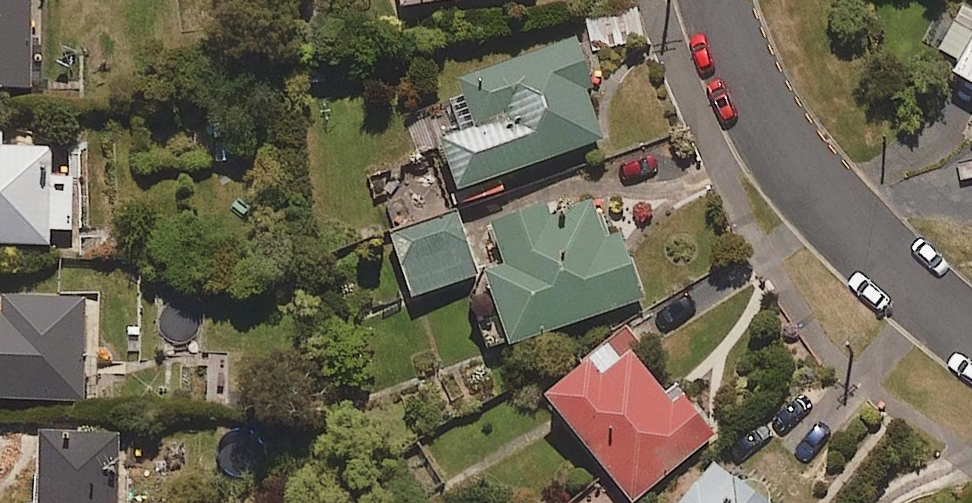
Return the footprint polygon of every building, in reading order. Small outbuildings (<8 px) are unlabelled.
[(34,89),(34,0),(0,0),(0,90),(34,89)] [(593,87),(578,39),(460,77),(465,94),(474,122),(437,134),(453,184),(600,137),(585,89),(593,87)] [(956,77),(971,85),(971,47),(956,77)] [(51,238),(50,226),(72,225),(70,176),(47,177),(46,148),(0,149),(0,239),(51,238)] [(570,226),(560,196),(488,221),(503,264),(486,270),(511,343),(643,297),(614,211),(570,226)] [(413,294),(477,274),(458,213),(394,233),(413,294)] [(86,294),(0,291),(0,396),(82,400),(86,294)] [(682,392),(673,400),(626,343),(600,365),(592,356),(545,395),(632,500),(714,431),(682,392)] [(119,431),(39,430),(38,502),(117,502),(119,431)] [(715,459),(681,502),(771,502),(715,459)]
